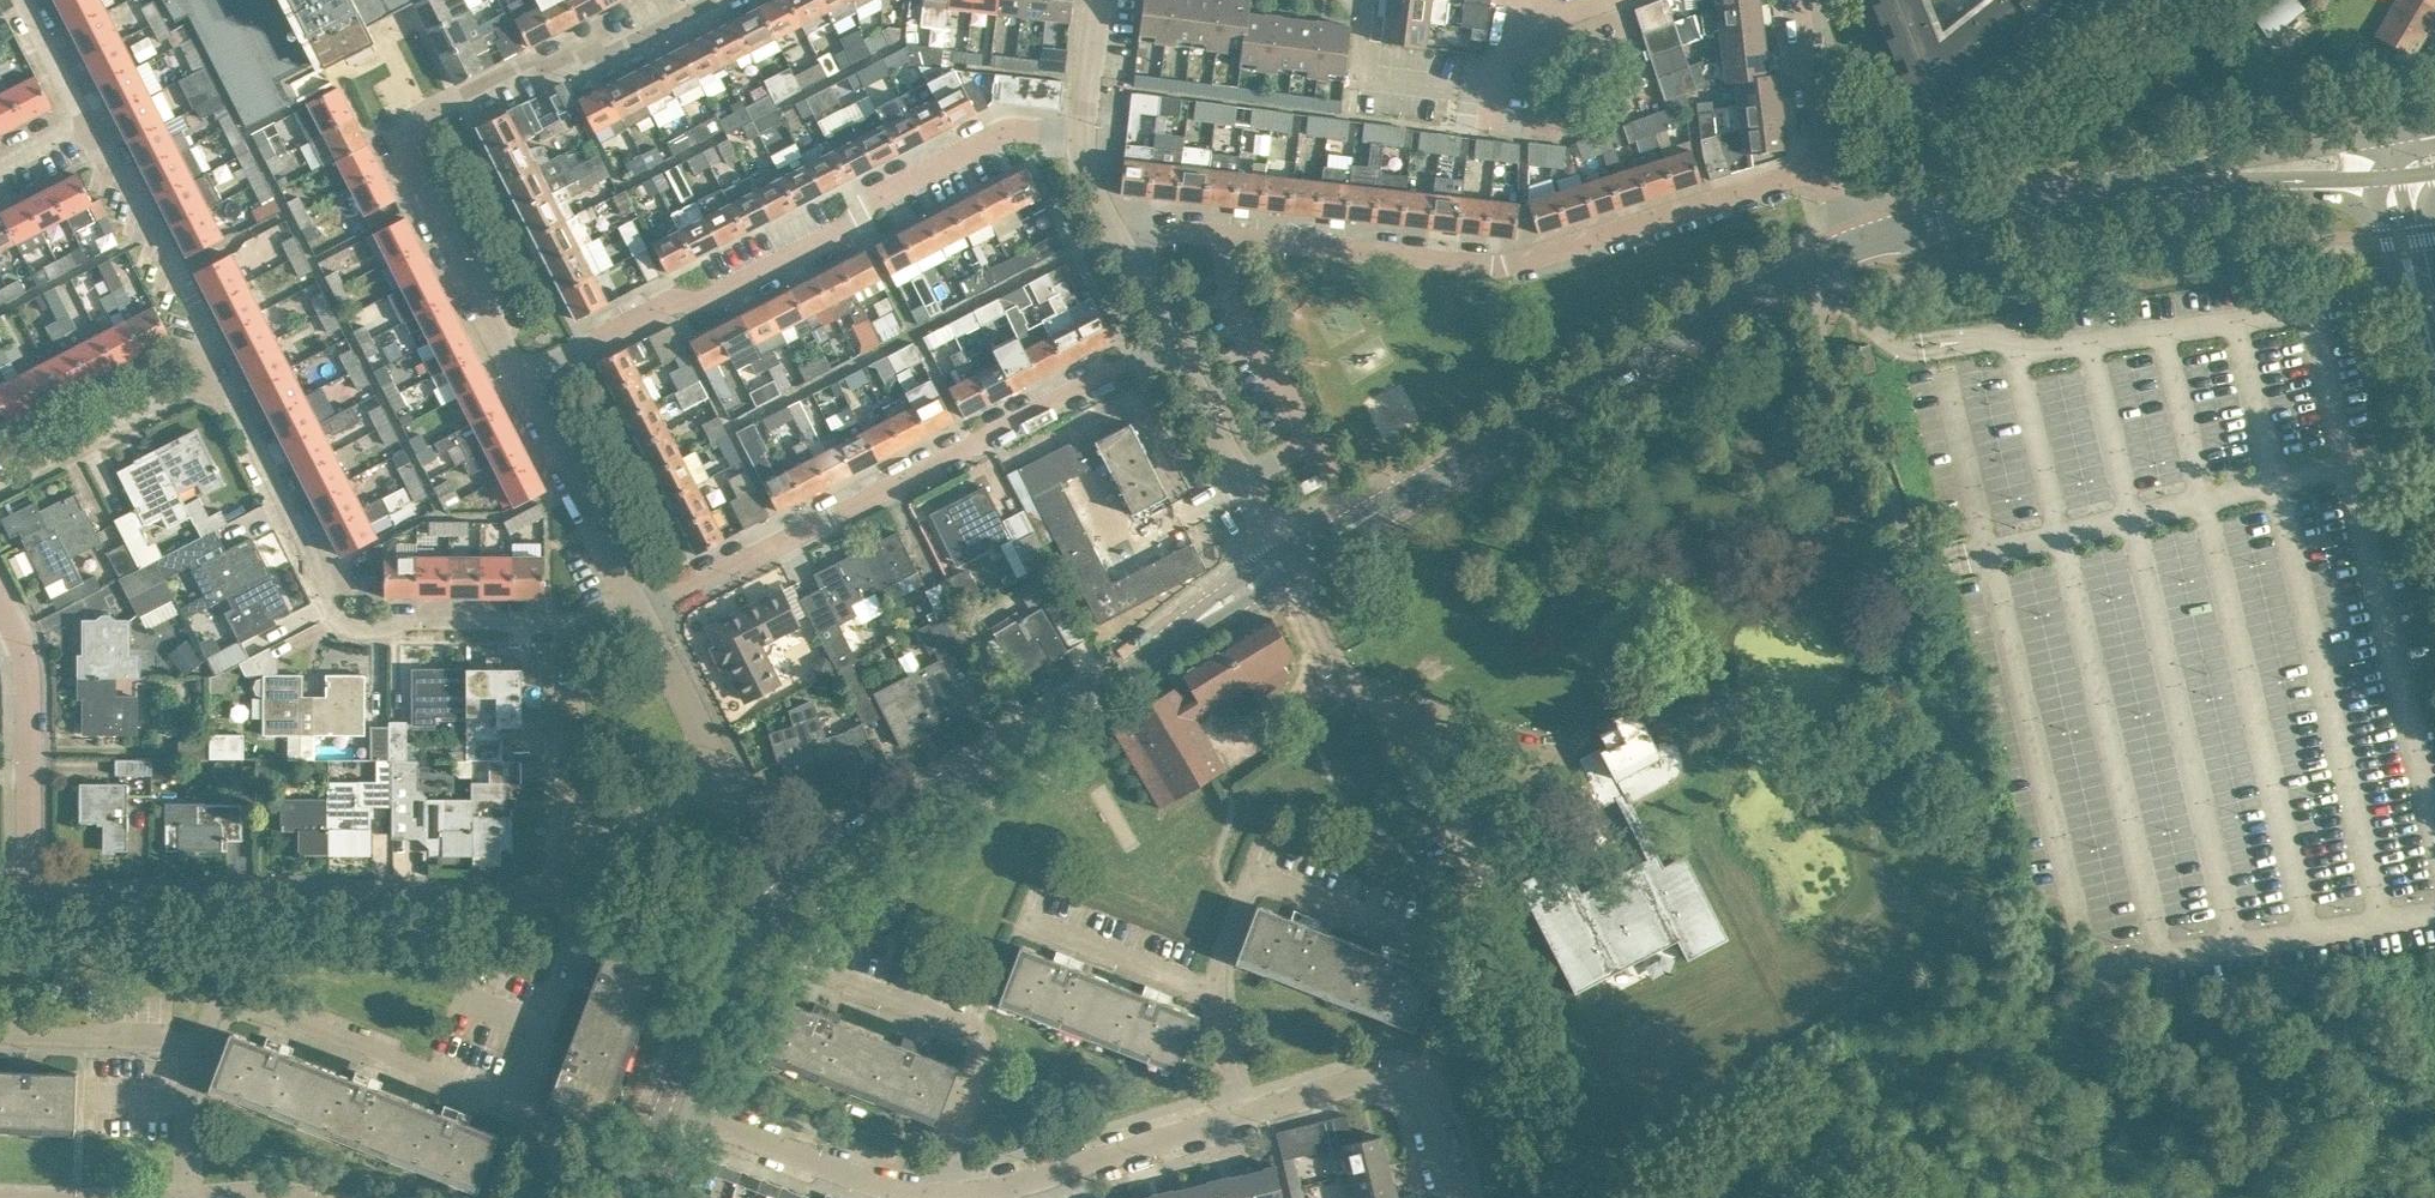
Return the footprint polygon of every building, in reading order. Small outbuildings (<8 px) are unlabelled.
[(71,28),(107,10),(102,0),(57,0),(71,28)] [(153,0),(144,6),(153,22),(163,16),(153,0)] [(176,21),(189,13),(247,126),(332,83),(331,81),(298,98),(291,84),(375,41),(368,26),(414,2),(419,0),(164,0),(176,21)] [(414,2),(429,32),(470,11),(465,0),(419,0),(414,2)] [(529,46),(553,34),(536,0),(517,0),(508,5),(529,46)] [(578,21),(567,0),(536,0),(553,34),(578,21)] [(578,21),(602,8),(598,0),(567,0),(578,21)] [(618,0),(598,0),(602,8),(618,0)] [(775,37),(800,24),(788,0),(775,0),(760,8),(775,37)] [(800,24),(805,34),(831,20),(820,0),(788,0),(800,24)] [(831,20),(833,25),(858,12),(857,6),(854,0),(820,0),(831,20)] [(857,6),(858,12),(859,20),(885,6),(884,0),(854,0),(857,6)] [(920,28),(945,31),(947,7),(948,0),(923,0),(920,28)] [(947,7),(972,10),(973,0),(948,0),(947,7)] [(972,10),(997,12),(998,0),(973,0),(972,10)] [(1021,15),(1023,0),(998,0),(997,12),(1021,15)] [(1021,15),(1046,18),(1048,0),(1023,0),(1021,15)] [(1046,18),(1071,21),(1073,0),(1048,0),(1046,18)] [(1170,0),(1144,0),(1139,40),(1155,42),(1165,44),(1170,0)] [(1165,43),(1191,46),(1197,0),(1170,0),(1165,43)] [(1191,46),(1217,50),(1224,0),(1197,0),(1191,46)] [(1217,50),(1243,53),(1249,13),(1250,0),(1224,0),(1217,50)] [(1385,17),(1428,22),(1447,24),(1450,0),(1388,0),(1385,17)] [(1674,21),(1667,0),(1656,0),(1635,8),(1642,31),(1674,21)] [(1759,2),(1759,0),(1698,0),(1698,9),(1759,2)] [(1874,9),(1918,118),(1939,101),(1963,83),(2017,40),(2049,15),(2068,0),(1979,0),(1977,2),(1976,0),(1870,0),(1874,9)] [(2269,37),(2303,11),(2294,0),(2277,0),(2254,18),(2269,37)] [(2375,36),(2412,57),(2434,18),(2434,0),(2396,0),(2375,36)] [(1465,2),(1462,26),(1471,28),(1487,30),(1490,5),(1465,2)] [(1762,26),(1759,2),(1698,9),(1698,13),(1702,13),(1703,33),(1762,26)] [(734,21),(749,50),(775,37),(760,8),(734,21)] [(71,28),(86,57),(122,38),(107,10),(71,28)] [(470,11),(429,32),(442,58),(471,43),(484,37),(511,23),(505,11),(478,26),(470,11)] [(2303,11),(2269,37),(2283,56),(2317,30),(2303,11)] [(1267,71),(1274,15),(1265,14),(1265,15),(1249,13),(1242,67),(1255,69),(1255,70),(1267,71)] [(1281,16),(1274,15),(1267,71),(1276,72),(1277,71),(1293,73),(1300,19),(1281,17),(1281,16)] [(163,16),(153,22),(162,39),(168,35),(172,33),(171,31),(163,16)] [(1428,22),(1385,17),(1382,41),(1425,47),(1428,22)] [(1319,77),(1326,22),(1317,21),(1317,22),(1300,19),(1293,73),(1307,75),(1307,76),(1319,77)] [(749,50),(734,21),(707,35),(724,68),(727,73),(739,67),(734,58),(749,50)] [(1649,55),(1682,44),(1674,21),(1642,31),(1649,55)] [(1332,22),(1326,22),(1319,77),(1344,80),(1351,26),(1332,23),(1332,22)] [(524,48),(511,23),(484,37),(488,44),(496,40),(505,58),(524,48)] [(1720,35),(1723,55),(1765,50),(1762,26),(1703,33),(1704,37),(1720,35)] [(888,27),(884,30),(890,45),(899,40),(900,28),(888,27)] [(1470,37),(1486,39),(1487,30),(1471,28),(1470,37)] [(884,30),(866,39),(870,55),(890,45),(884,30)] [(707,35),(682,48),(702,85),(716,78),(714,73),(724,68),(707,35)] [(86,57),(100,85),(136,67),(122,38),(86,57)] [(853,64),(870,55),(866,39),(846,50),(853,64)] [(471,43),(442,58),(456,84),(495,63),(488,49),(477,54),(471,43)] [(1656,77),(1689,66),(1682,44),(1649,55),(1656,77)] [(906,48),(907,63),(919,65),(940,68),(941,59),(943,49),(906,45),(906,48)] [(1043,46),(1042,54),(1052,55),(1053,48),(1043,46)] [(198,48),(186,54),(196,72),(207,66),(198,48)] [(682,48),(657,61),(672,90),(674,88),(678,97),(684,108),(707,96),(702,85),(682,48)] [(906,48),(884,60),(890,72),(907,63),(906,48)] [(842,70),(853,64),(846,50),(834,56),(842,70)] [(1723,55),(1726,79),(1768,74),(1765,50),(1723,55)] [(951,60),(967,62),(968,53),(952,51),(951,60)] [(830,53),(818,59),(828,78),(840,72),(830,53)] [(967,62),(967,63),(982,64),(983,54),(968,53),(967,62)] [(0,58),(0,72),(1,75),(11,69),(4,56),(0,58)] [(1001,56),(1000,66),(1015,68),(1016,58),(1001,56)] [(1031,60),(1016,58),(1015,68),(1030,70),(1031,60)] [(802,91),(828,78),(818,59),(820,63),(795,77),(802,91)] [(858,74),(865,87),(891,74),(884,60),(858,74)] [(1040,61),(1039,71),(1063,73),(1065,73),(1066,62),(1040,60),(1040,61)] [(672,90),(657,61),(631,74),(653,116),(667,108),(665,104),(678,97),(674,88),(672,90)] [(1689,66),(1656,77),(1664,100),(1686,92),(1696,88),(1710,84),(1708,79),(1705,80),(1699,63),(1689,66)] [(954,70),(940,68),(919,65),(928,85),(949,126),(973,114),(974,114),(976,113),(976,112),(954,70)] [(196,72),(179,80),(194,108),(196,107),(222,94),(207,66),(196,72)] [(100,85),(115,113),(151,95),(136,67),(100,85)] [(24,120),(9,90),(1,75),(0,72),(0,132),(24,120)] [(992,101),(1014,104),(1017,75),(995,73),(995,75),(992,101)] [(1148,75),(1134,73),(1133,85),(1146,86),(1148,75)] [(1778,73),(1768,74),(1726,79),(1726,82),(1735,81),(1738,103),(1781,98),(1778,73)] [(653,116),(631,74),(605,87),(627,129),(653,116)] [(865,87),(858,74),(847,79),(854,93),(865,87)] [(794,75),(768,88),(777,105),(802,91),(795,77),(794,75)] [(1014,104),(1029,105),(1033,77),(1017,75),(1014,104)] [(1161,77),(1148,75),(1146,86),(1159,88),(1161,77)] [(9,90),(24,120),(52,106),(36,76),(9,90)] [(1029,105),(1045,107),(1048,79),(1033,77),(1029,105)] [(1172,90),(1174,78),(1161,77),(1159,88),(1172,90)] [(1187,80),(1174,78),(1172,90),(1186,91),(1187,80)] [(1064,81),(1048,79),(1045,107),(1061,109),(1064,81)] [(1200,82),(1187,80),(1186,91),(1199,93),(1200,82)] [(1212,94),(1213,83),(1200,82),(1199,93),(1212,94)] [(574,103),(563,83),(548,90),(563,118),(563,119),(564,118),(578,111),(577,111),(574,103)] [(1226,85),(1213,83),(1212,94),(1225,96),(1226,85)] [(778,107),(777,105),(766,84),(750,92),(755,102),(745,108),(752,121),(778,107)] [(928,85),(903,99),(924,140),(926,139),(926,138),(949,126),(928,85)] [(1239,86),(1226,85),(1225,96),(1238,98),(1239,86)] [(1239,86),(1238,98),(1247,99),(1249,88),(1239,86)] [(310,104),(296,111),(310,139),(323,132),(354,116),(340,89),(338,87),(335,88),(308,102),(310,104)] [(627,129),(605,87),(580,100),(594,129),(608,122),(614,135),(627,129)] [(833,87),(807,100),(813,112),(815,116),(841,102),(833,87)] [(1247,99),(1264,101),(1265,90),(1249,88),(1247,99)] [(1278,92),(1265,90),(1264,101),(1276,103),(1278,92)] [(1140,113),(1158,115),(1160,96),(1132,92),(1128,126),(1138,128),(1140,113)] [(1276,103),(1289,104),(1290,94),(1278,92),(1276,103)] [(1668,109),(1650,115),(1656,133),(1668,129),(1675,126),(1670,113),(1688,107),(1686,92),(1664,100),(1664,101),(1668,109)] [(222,94),(196,107),(201,117),(216,109),(227,104),(222,94)] [(1303,95),(1290,94),(1289,104),(1302,106),(1303,95)] [(115,113),(129,141),(165,123),(151,95),(115,113)] [(1316,97),(1303,95),(1302,106),(1315,108),(1316,97)] [(1181,98),(1160,96),(1158,115),(1179,117),(1181,98)] [(1315,108),(1327,109),(1329,98),(1316,97),(1315,108)] [(1327,109),(1340,111),(1342,100),(1329,98),(1327,109)] [(1729,129),(1741,128),(1784,123),(1781,98),(1738,103),(1726,104),(1729,129)] [(877,112),(898,153),(924,140),(903,99),(877,112)] [(807,100),(798,105),(805,117),(813,112),(807,100)] [(1194,119),(1214,121),(1216,103),(1196,100),(1194,119)] [(486,143),(492,154),(522,138),(534,133),(541,129),(527,101),(509,110),(477,126),(479,129),(480,129),(487,143),(486,143)] [(1695,103),(1696,115),(1712,113),(1711,101),(1695,103)] [(1216,103),(1214,121),(1234,124),(1237,105),(1216,103)] [(227,104),(216,109),(225,128),(236,122),(227,104)] [(785,122),(781,114),(778,107),(752,121),(759,135),(785,122)] [(790,130),(803,123),(795,107),(781,114),(785,122),(790,130)] [(1250,126),(1270,129),(1273,110),(1252,107),(1250,126)] [(752,121),(745,108),(720,121),(727,133),(742,125),(752,121)] [(1293,113),(1273,110),(1270,129),(1291,131),(1293,113)] [(873,166),(898,153),(877,112),(852,125),(873,166)] [(1714,137),(1712,113),(1696,115),(1697,118),(1698,142),(1714,137)] [(1306,133),(1327,136),(1329,117),(1309,115),(1306,133)] [(1650,115),(1630,122),(1636,140),(1640,151),(1660,145),(1656,133),(1650,115)] [(354,116),(323,132),(310,139),(324,166),(337,159),(368,143),(354,116)] [(691,130),(698,143),(724,130),(726,134),(727,133),(720,121),(719,121),(717,116),(691,130)] [(1329,117),(1327,136),(1347,139),(1349,120),(1329,117)] [(564,118),(563,119),(563,118),(541,129),(534,133),(539,143),(569,128),(564,118)] [(750,139),(759,135),(752,121),(742,125),(750,139)] [(236,122),(225,128),(234,145),(245,139),(236,122)] [(1352,168),(1346,219),(1374,222),(1380,171),(1383,143),(1385,125),(1364,122),(1362,141),(1372,142),(1369,168),(1352,166),(1352,168)] [(165,123),(129,141),(144,170),(190,146),(182,130),(172,135),(165,123)] [(266,127),(253,133),(260,147),(267,160),(277,155),(288,150),(274,123),(266,127)] [(1784,123),(1741,128),(1744,153),(1787,148),(1784,123)] [(826,139),(832,151),(847,180),(873,166),(852,125),(826,139)] [(1405,127),(1385,125),(1383,143),(1403,146),(1405,127)] [(1615,127),(1596,134),(1602,152),(1615,148),(1622,145),(1615,127)] [(691,130),(667,143),(674,156),(698,143),(691,130)] [(1418,150),(1438,152),(1441,134),(1420,131),(1418,150)] [(1459,155),(1461,136),(1441,134),(1438,152),(1459,155)] [(1596,134),(1577,141),(1583,159),(1602,152),(1596,134)] [(1719,135),(1714,137),(1698,142),(1703,155),(1710,179),(1731,173),(1719,135)] [(522,138),(492,154),(497,165),(498,165),(507,183),(548,162),(541,147),(528,150),(522,138)] [(728,138),(717,144),(728,165),(739,159),(728,138)] [(1474,157),(1495,159),(1498,141),(1477,138),(1474,157)] [(1519,143),(1498,141),(1495,159),(1519,162),(1519,143)] [(589,142),(567,150),(571,161),(593,153),(589,142)] [(828,142),(803,155),(822,193),(847,180),(832,151),(828,142)] [(1547,166),(1549,144),(1529,142),(1528,164),(1547,166)] [(337,159),(351,186),(382,171),(368,143),(337,159)] [(1126,143),(1121,193),(1149,197),(1154,146),(1126,143)] [(1563,167),(1566,146),(1549,144),(1547,166),(1563,167)] [(190,146),(144,170),(159,198),(205,174),(190,146)] [(713,146),(703,152),(710,165),(720,160),(713,146)] [(1154,146),(1149,197),(1177,200),(1181,166),(1182,150),(1154,146)] [(648,169),(665,161),(658,147),(641,156),(648,169)] [(1181,166),(1177,200),(1205,203),(1211,153),(1211,150),(1183,147),(1182,150),(1181,166)] [(1691,149),(1664,158),(1674,191),(1701,182),(1691,149)] [(703,152),(687,160),(694,174),(710,165),(703,152)] [(564,153),(548,162),(507,183),(515,197),(514,198),(521,211),(606,166),(600,154),(572,169),(564,153)] [(1211,153),(1205,203),(1233,206),(1237,172),(1239,156),(1211,153)] [(277,155),(267,160),(274,174),(284,168),(277,155)] [(803,155),(777,169),(782,177),(796,206),(822,193),(803,155)] [(648,169),(641,156),(625,165),(631,178),(648,169)] [(1664,158),(1637,166),(1647,199),(1674,191),(1664,158)] [(256,160),(245,166),(254,185),(265,179),(256,160)] [(1237,172),(1233,206),(1261,209),(1267,163),(1254,162),(1253,174),(1237,172)] [(228,163),(215,170),(220,180),(233,173),(228,163)] [(677,165),(667,171),(678,192),(688,186),(677,165)] [(1322,181),(1318,216),(1346,219),(1352,168),(1323,165),(1322,181)] [(606,166),(521,211),(525,220),(526,219),(534,234),(533,235),(535,238),(572,218),(564,202),(612,177),(606,166)] [(1637,166),(1609,174),(1620,208),(1647,199),(1637,166)] [(1027,167),(1000,181),(1020,220),(1046,206),(1041,196),(1041,195),(1027,167)] [(396,198),(382,171),(351,186),(365,214),(396,198)] [(1380,171),(1374,222),(1402,225),(1406,191),(1408,174),(1380,171)] [(205,174),(159,198),(173,226),(209,208),(223,201),(209,172),(205,174)] [(78,173),(52,186),(68,217),(75,231),(98,218),(106,233),(113,229),(106,215),(107,214),(99,198),(92,202),(78,173)] [(662,173),(652,178),(658,191),(668,186),(662,173)] [(1609,174),(1582,183),(1593,216),(1620,208),(1609,174)] [(1265,175),(1261,209),(1290,212),(1293,178),(1265,175)] [(723,189),(745,232),(771,219),(756,191),(748,176),(723,189)] [(781,177),(756,191),(771,219),(796,206),(781,177)] [(652,178),(643,183),(650,196),(658,191),(652,178)] [(1293,178),(1290,212),(1318,216),(1322,181),(1293,178)] [(1551,178),(1528,185),(1528,200),(1538,233),(1565,225),(1555,191),(1551,178)] [(265,179),(254,185),(263,202),(274,197),(274,196),(265,179)] [(1000,181),(975,194),(989,222),(997,237),(1022,224),(1020,220),(1000,181)] [(1434,194),(1430,228),(1459,231),(1462,197),(1464,185),(1436,182),(1434,194)] [(1582,183),(1555,191),(1565,225),(1593,216),(1582,183)] [(52,186),(27,199),(43,230),(68,217),(52,186)] [(719,245),(745,232),(723,189),(697,203),(719,245)] [(620,193),(614,196),(623,215),(635,209),(626,190),(620,193)] [(1406,191),(1402,225),(1430,228),(1434,194),(1406,191)] [(297,194),(287,200),(295,215),(305,210),(297,194)] [(964,235),(989,222),(974,194),(950,207),(964,235)] [(1462,197),(1459,231),(1487,234),(1491,200),(1462,197)] [(281,210),(275,198),(252,209),(258,221),(281,210)] [(1,213),(17,243),(22,254),(48,241),(43,230),(27,199),(1,213)] [(1491,200),(1487,234),(1515,238),(1519,203),(1491,200)] [(671,216),(679,231),(693,259),(719,245),(697,203),(671,216)] [(950,207),(926,219),(940,247),(964,235),(950,207)] [(173,226),(188,255),(224,236),(209,208),(173,226)] [(572,218),(535,238),(539,247),(540,247),(549,264),(586,245),(591,242),(581,224),(597,216),(592,208),(572,218)] [(305,210),(295,215),(301,228),(312,222),(305,210)] [(0,213),(0,252),(17,243),(1,213),(0,213)] [(419,244),(405,217),(376,232),(390,259),(419,244)] [(926,219),(901,232),(915,260),(921,271),(934,264),(940,261),(946,258),(940,247),(926,219)] [(621,226),(635,254),(647,248),(633,220),(621,226)] [(668,272),(693,259),(679,231),(653,244),(668,272)] [(1040,260),(1067,246),(1059,231),(1033,245),(1040,260)] [(915,260),(901,232),(876,245),(891,273),(915,260)] [(293,234),(282,240),(291,258),(303,252),(293,234)] [(419,244),(390,259),(404,287),(433,271),(419,244)] [(556,279),(562,290),(593,275),(600,272),(586,245),(549,264),(557,279),(556,279)] [(1033,245),(1008,258),(1015,273),(1040,260),(1033,245)] [(634,255),(648,282),(661,275),(647,248),(635,254),(634,255)] [(71,250),(57,258),(64,272),(78,264),(71,250)] [(866,250),(840,263),(859,300),(884,287),(866,250)] [(303,252),(291,258),(300,276),(312,270),(303,252)] [(246,282),(232,253),(196,272),(211,300),(246,282)] [(64,272),(57,258),(43,265),(50,279),(64,272)] [(1008,258),(984,270),(992,285),(1015,273),(1008,258)] [(122,286),(109,259),(97,265),(111,292),(113,291),(122,286)] [(954,273),(947,260),(941,263),(948,276),(954,273)] [(840,263),(815,276),(829,304),(836,317),(850,311),(855,321),(851,323),(861,342),(860,352),(881,341),(870,321),(859,300),(840,263)] [(934,264),(921,271),(928,285),(941,279),(934,264)] [(983,268),(959,280),(968,297),(992,285),(984,270),(983,268)] [(336,269),(325,274),(333,289),(343,283),(336,269)] [(941,310),(933,295),(921,270),(910,276),(930,316),(941,310)] [(404,287),(388,294),(402,322),(404,321),(418,314),(447,299),(433,271),(404,287)] [(1089,351),(1053,282),(1048,272),(1028,282),(1037,300),(1047,295),(1054,310),(1039,317),(1041,321),(1064,364),(1066,363),(1080,356),(1089,351)] [(575,316),(576,319),(607,302),(593,275),(562,290),(567,302),(568,301),(576,315),(575,316)] [(790,289),(805,317),(829,304),(815,276),(790,289)] [(20,277),(6,284),(13,298),(27,291),(20,277)] [(1064,280),(1054,285),(1089,351),(1114,338),(1100,310),(1099,310),(1092,296),(1079,303),(1073,292),(1071,293),(1064,280)] [(211,300),(225,328),(261,310),(246,282),(211,300)] [(343,283),(333,289),(340,303),(350,297),(343,283)] [(6,284),(0,287),(0,305),(13,298),(6,284)] [(1016,334),(1038,377),(1064,364),(1041,321),(1029,327),(1027,322),(1028,322),(1022,310),(1021,310),(1018,305),(1030,298),(1023,285),(998,298),(1005,312),(1016,334)] [(122,286),(113,291),(120,306),(127,320),(143,350),(170,336),(155,306),(137,315),(122,286)] [(55,287),(44,292),(51,305),(58,319),(73,348),(89,378),(116,364),(100,334),(84,342),(55,287)] [(800,336),(812,330),(811,330),(805,317),(790,289),(766,302),(780,329),(794,322),(800,336)] [(323,290),(312,296),(321,315),(332,309),(323,290)] [(120,306),(113,291),(111,292),(101,297),(109,312),(120,306)] [(44,292),(36,296),(42,309),(51,305),(44,292)] [(880,315),(870,321),(881,341),(898,333),(902,322),(895,308),(889,295),(874,302),(880,315)] [(980,324),(1005,312),(998,298),(973,311),(980,324)] [(418,314),(404,321),(410,333),(424,326),(431,341),(461,326),(447,299),(418,314)] [(766,302),(741,314),(768,367),(775,381),(780,390),(791,385),(773,350),(787,343),(780,329),(766,302)] [(332,309),(321,315),(330,331),(341,325),(332,309)] [(225,328),(240,357),(275,338),(261,310),(225,328)] [(973,311),(948,323),(955,336),(980,324),(973,311)] [(741,314),(715,328),(730,355),(736,368),(750,361),(756,373),(768,367),(741,314)] [(2049,325),(2048,316),(2028,319),(2030,328),(2049,325)] [(61,392),(89,378),(58,319),(46,326),(61,355),(46,362),(61,392)] [(100,334),(116,364),(143,350),(127,320),(100,334)] [(823,323),(811,330),(812,330),(818,342),(829,336),(823,323)] [(930,349),(955,336),(948,323),(923,336),(930,349)] [(663,364),(676,357),(686,352),(672,324),(649,336),(663,364)] [(365,325),(354,330),(361,343),(371,338),(365,325)] [(437,352),(424,359),(428,368),(432,375),(445,368),(475,353),(461,326),(431,341),(437,352)] [(716,362),(730,355),(715,328),(690,341),(721,400),(733,394),(716,362)] [(1027,382),(1038,377),(1016,334),(992,347),(1014,389),(1027,382)] [(240,357),(254,385),(290,367),(275,338),(240,357)] [(371,338),(361,343),(367,356),(378,351),(371,338)] [(15,341),(4,347),(11,360),(22,355),(15,341)] [(965,356),(989,402),(990,402),(998,397),(1014,389),(992,347),(989,341),(976,348),(977,350),(965,356)] [(626,347),(597,361),(612,391),(641,376),(635,364),(645,358),(637,342),(626,347)] [(912,342),(886,355),(897,376),(906,392),(927,434),(953,421),(950,415),(939,392),(929,374),(917,380),(909,365),(921,359),(912,342)] [(11,360),(4,347),(0,349),(0,366),(11,360)] [(352,347),(340,353),(350,372),(361,366),(352,347)] [(949,387),(964,415),(980,407),(985,404),(989,402),(965,356),(961,347),(948,353),(962,381),(949,387)] [(669,370),(679,390),(700,379),(686,352),(676,357),(679,364),(669,370)] [(445,368),(432,375),(438,387),(451,380),(459,396),(489,380),(475,353),(445,368)] [(824,354),(799,366),(806,381),(831,368),(824,354)] [(884,383),(897,376),(886,355),(867,365),(876,366),(884,383)] [(19,376),(34,406),(61,392),(46,362),(19,376)] [(385,364),(374,370),(389,397),(399,392),(385,364)] [(361,366),(350,372),(358,388),(370,382),(361,366)] [(254,385),(269,413),(304,395),(290,367),(254,385)] [(862,367),(845,376),(851,388),(868,379),(862,367)] [(7,420),(34,406),(19,376),(7,382),(0,385),(0,407),(7,420)] [(612,391),(626,417),(655,403),(641,376),(612,391)] [(709,397),(700,379),(679,390),(675,392),(683,410),(709,397)] [(489,380),(459,396),(473,423),(503,407),(489,380)] [(837,380),(829,384),(835,396),(843,392),(837,380)] [(750,394),(756,407),(781,394),(780,390),(775,381),(750,394)] [(399,392),(389,397),(396,411),(406,406),(399,392)] [(903,447),(927,434),(906,392),(881,405),(888,418),(903,447)] [(269,413),(283,441),(319,423),(314,415),(304,395),(269,413)] [(799,400),(788,405),(793,416),(804,437),(807,442),(818,437),(799,400)] [(381,403),(370,409),(379,428),(390,422),(381,403)] [(640,445),(669,430),(655,403),(626,417),(640,445)] [(831,428),(839,443),(853,472),(854,472),(869,464),(874,461),(877,460),(878,459),(863,431),(850,404),(839,410),(845,421),(831,428)] [(335,415),(319,423),(283,441),(298,470),(333,452),(326,437),(361,418),(354,405),(335,415)] [(788,405),(763,418),(769,429),(793,416),(788,405)] [(473,423),(435,442),(440,453),(447,450),(460,443),(469,459),(517,435),(503,407),(473,423)] [(712,442),(716,440),(728,434),(717,413),(701,422),(712,442)] [(878,459),(903,447),(888,418),(863,431),(878,459)] [(390,422),(379,428),(388,445),(399,439),(390,422)] [(1113,583),(1061,482),(1104,459),(1133,514),(1168,495),(1131,422),(1095,441),(1096,443),(1078,452),(1072,441),(1019,468),(1056,538),(1100,623),(1101,623),(1206,568),(1192,541),(1113,583)] [(737,431),(764,482),(778,510),(803,498),(789,469),(785,471),(782,466),(774,471),(763,450),(766,449),(753,423),(737,431)] [(654,472),(683,457),(669,430),(640,445),(654,472)] [(157,451),(180,493),(201,483),(206,494),(225,484),(218,471),(220,470),(217,465),(216,466),(197,431),(157,451)] [(420,433),(409,438),(417,452),(427,446),(420,433)] [(736,450),(728,434),(716,440),(724,456),(736,450)] [(469,459),(463,462),(469,474),(493,462),(501,477),(531,462),(517,435),(469,459)] [(802,463),(789,469),(803,498),(828,485),(814,456),(807,442),(804,437),(792,443),(802,463)] [(828,485),(853,472),(839,443),(814,456),(828,485)] [(427,446),(417,452),(424,466),(439,458),(431,444),(427,446)] [(157,451),(118,471),(136,507),(135,508),(137,512),(139,511),(146,524),(161,516),(167,527),(191,514),(186,504),(180,493),(157,451)] [(405,451),(394,456),(398,465),(408,485),(419,479),(405,451)] [(298,470),(313,498),(348,480),(333,452),(298,470)] [(668,499),(697,485),(683,457),(654,472),(668,499)] [(545,489),(531,462),(501,477),(515,505),(545,489)] [(738,497),(743,495),(756,488),(745,467),(728,476),(738,497)] [(450,478),(434,486),(440,497),(456,489),(450,478)] [(419,479),(408,485),(417,501),(428,495),(419,479)] [(313,498),(327,526),(362,508),(348,480),(313,498)] [(682,527),(711,512),(697,485),(668,499),(682,527)] [(942,508),(941,508),(943,512),(956,538),(961,547),(988,534),(994,546),(1001,543),(1012,537),(1003,520),(985,486),(968,494),(970,498),(944,512),(942,508)] [(743,495),(757,522),(770,515),(756,488),(743,495)] [(456,489),(440,497),(445,507),(461,499),(456,489)] [(41,510),(39,511),(50,531),(56,528),(71,557),(101,541),(95,530),(96,530),(94,527),(76,492),(41,510)] [(732,501),(745,528),(757,522),(743,495),(738,497),(739,498),(732,501)] [(200,497),(186,504),(191,514),(202,535),(215,528),(215,529),(228,523),(227,522),(227,521),(226,522),(221,512),(222,511),(221,510),(219,511),(217,508),(208,513),(200,497)] [(384,497),(362,508),(327,526),(342,555),(377,536),(370,522),(391,511),(384,497)] [(36,502),(2,519),(11,536),(20,532),(46,585),(63,576),(76,601),(100,589),(91,570),(78,577),(68,558),(71,557),(56,528),(50,531),(39,511),(41,510),(36,502)] [(527,522),(545,513),(539,503),(522,512),(527,522)] [(510,531),(527,522),(522,512),(505,521),(510,531)] [(696,554),(725,539),(711,512),(682,527),(696,554)] [(146,546),(137,529),(129,513),(117,520),(128,541),(134,552),(146,546)] [(449,534),(449,521),(429,521),(429,534),(449,534)] [(470,534),(470,521),(449,521),(449,534),(470,534)] [(166,553),(156,558),(165,576),(187,564),(190,569),(202,563),(213,584),(219,581),(226,595),(270,573),(252,537),(226,551),(223,544),(222,545),(217,534),(218,534),(215,529),(215,528),(202,535),(189,541),(166,553)] [(897,531),(857,551),(876,590),(883,603),(924,582),(897,531)] [(1042,545),(1036,533),(1015,544),(1029,571),(1050,560),(1042,545)] [(120,577),(141,566),(128,541),(107,552),(120,577)] [(542,542),(513,542),(513,556),(513,596),(545,596),(545,556),(542,556),(542,542)] [(417,596),(417,557),(385,557),(379,544),(365,551),(376,572),(385,572),(385,596),(417,596)] [(821,588),(800,598),(800,599),(801,598),(808,613),(832,660),(851,650),(852,649),(839,623),(857,614),(851,603),(876,590),(857,551),(814,573),(821,588)] [(481,596),(481,556),(449,557),(449,596),(481,596)] [(513,556),(481,556),(481,596),(513,596),(513,556)] [(449,596),(449,557),(417,557),(417,596),(449,596)] [(165,576),(156,558),(141,566),(120,577),(140,615),(174,597),(167,585),(169,584),(165,576)] [(1045,569),(1017,586),(1029,605),(1057,589),(1045,569)] [(289,610),(270,573),(226,595),(232,608),(226,611),(239,635),(289,610)] [(928,591),(918,596),(931,622),(944,615),(952,611),(961,607),(947,580),(927,589),(928,591)] [(760,644),(798,624),(781,590),(708,627),(745,700),(779,682),(760,644)] [(1068,595),(1047,607),(1071,648),(1089,637),(1068,595)] [(989,640),(987,648),(995,661),(1002,663),(1007,660),(1010,665),(1012,664),(1020,677),(1021,677),(1019,672),(1048,655),(1051,661),(1068,651),(1041,605),(1020,618),(1017,611),(1006,617),(1009,622),(993,632),(996,636),(989,640)] [(944,615),(953,633),(961,629),(952,611),(944,615)] [(931,622),(929,623),(947,658),(962,650),(953,633),(944,615),(931,622)] [(1296,657),(1272,617),(1170,679),(1174,687),(1111,725),(1161,808),(1212,777),(1226,769),(1195,717),(1250,685),(1258,697),(1292,676),(1284,664),(1296,657)] [(84,655),(79,655),(79,676),(114,676),(141,676),(141,656),(129,656),(129,620),(84,620),(84,655)] [(897,631),(890,634),(886,636),(889,642),(900,637),(897,631)] [(250,657),(240,638),(207,656),(216,674),(240,662),(250,657)] [(313,735),(313,698),(302,698),(303,674),(277,674),(277,663),(269,647),(250,657),(240,662),(246,673),(264,672),(264,674),(257,678),(254,685),(257,693),(264,695),(264,734),(313,735)] [(851,650),(832,660),(836,669),(837,669),(852,662),(856,659),(851,650)] [(819,677),(834,669),(826,654),(811,662),(819,677)] [(966,711),(941,662),(939,658),(907,675),(913,686),(934,728),(966,711)] [(837,669),(837,670),(855,705),(870,698),(852,662),(837,669)] [(466,716),(468,716),(468,731),(500,731),(500,726),(522,726),(522,668),(467,668),(467,669),(466,669),(466,716)] [(466,669),(413,669),(413,725),(433,726),(433,715),(450,716),(466,716),(466,669)] [(365,734),(365,674),(326,674),(326,698),(313,698),(313,735),(365,734)] [(874,692),(901,745),(934,728),(913,686),(907,675),(874,692)] [(114,676),(79,676),(79,697),(84,697),(84,733),(137,733),(137,696),(114,695),(114,676)] [(793,725),(769,732),(778,762),(786,760),(789,768),(784,770),(786,777),(788,777),(792,790),(818,782),(818,783),(839,777),(834,760),(844,755),(853,772),(868,765),(856,741),(869,735),(864,726),(826,737),(815,703),(810,700),(789,709),(793,725)] [(1586,783),(1562,796),(1573,818),(1615,797),(1625,792),(1629,800),(1671,778),(1678,772),(1681,763),(1679,754),(1672,747),(1663,744),(1654,746),(1651,739),(1652,738),(1649,733),(1648,734),(1643,724),(1655,718),(1645,700),(1611,717),(1615,725),(1600,733),(1607,748),(1597,753),(1595,749),(1579,758),(1591,780),(1586,783)] [(389,759),(393,759),(419,759),(408,759),(408,721),(389,721),(389,726),(389,759)] [(377,758),(377,759),(389,759),(389,726),(371,726),(371,758),(377,758)] [(209,727),(184,727),(184,739),(209,739),(209,734),(209,727)] [(209,739),(209,760),(243,760),(243,734),(209,734),(209,739)] [(179,760),(209,760),(209,739),(184,739),(179,739),(179,760)] [(501,739),(468,739),(468,759),(473,759),(490,759),(501,759),(501,739)] [(150,759),(116,759),(116,774),(150,774),(150,759)] [(272,759),(255,759),(255,790),(272,790),(272,759)] [(393,759),(389,759),(377,759),(377,791),(392,791),(393,759)] [(472,798),(428,798),(428,795),(422,789),(419,789),(419,759),(393,759),(392,791),(392,834),(420,834),(433,845),(433,851),(472,851),(472,798)] [(468,759),(454,759),(454,771),(460,777),(473,777),(473,759),(468,759)] [(520,760),(501,759),(490,759),(490,782),(472,781),(472,798),(472,851),(513,851),(512,784),(521,783),(520,760)] [(106,850),(128,850),(128,783),(80,782),(80,822),(106,822),(106,850)] [(328,798),(328,851),(359,851),(359,782),(328,782),(328,798)] [(1564,859),(1524,880),(1581,990),(1677,940),(1688,959),(1721,942),(1678,858),(1664,866),(1629,800),(1625,792),(1615,797),(1647,859),(1581,893),(1564,859)] [(281,808),(281,830),(299,830),(299,851),(328,851),(328,798),(271,798),(271,808),(281,808)] [(165,802),(166,851),(227,850),(227,840),(243,840),(242,803),(165,802)] [(655,846),(669,843),(667,834),(653,837),(655,846)] [(1325,997),(1347,940),(1318,929),(1306,924),(1309,915),(1294,909),(1290,918),(1281,914),(1257,905),(1235,962),(1236,963),(1240,964),(1243,957),(1324,988),(1321,995),(1325,997)] [(593,984),(590,994),(580,1020),(630,1039),(637,1042),(639,1035),(640,1034),(633,1032),(645,999),(651,1001),(660,979),(654,977),(664,950),(671,953),(673,948),(640,936),(616,926),(604,957),(599,969),(590,965),(584,980),(593,984)] [(1370,948),(1347,940),(1325,997),(1329,998),(1331,991),(1412,1023),(1410,1029),(1415,1031),(1437,974),(1407,963),(1394,958),(1398,949),(1382,943),(1379,952),(1370,948)] [(1088,1038),(1110,981),(1068,965),(1072,956),(1057,950),(1053,959),(1043,955),(1020,946),(1002,994),(1000,999),(998,1003),(1003,1005),(1006,999),(1086,1030),(1084,1036),(1088,1038)] [(1142,993),(1134,990),(1110,981),(1088,1038),(1092,1039),(1094,1033),(1175,1064),(1172,1071),(1177,1072),(1199,1015),(1169,1004),(1157,999),(1161,990),(1145,984),(1142,993)] [(846,1090),(868,1033),(839,1022),(827,1017),(831,1008),(815,1002),(812,1011),(802,1007),(779,998),(757,1055),(762,1057),(764,1050),(845,1081),(843,1088),(846,1090)] [(630,1039),(580,1020),(570,1045),(565,1057),(556,1054),(550,1069),(559,1073),(547,1106),(604,1128),(606,1123),(599,1120),(610,1092),(616,1095),(620,1083),(614,1081),(630,1039)] [(231,1032),(209,1089),(214,1091),(217,1085),(297,1116),(295,1122),(317,1065),(290,1055),(279,1051),(283,1042),(267,1036),(264,1045),(256,1042),(231,1032)] [(936,1124),(958,1067),(929,1056),(916,1051),(919,1042),(904,1036),(900,1045),(891,1041),(868,1033),(846,1090),(850,1091),(853,1084),(934,1115),(931,1122),(936,1124)] [(70,1126),(70,1134),(75,1134),(77,1073),(45,1072),(32,1071),(32,1061),(16,1061),(15,1071),(7,1070),(0,1070),(0,1124),(70,1126)] [(317,1065),(295,1122),(302,1125),(305,1119),(386,1150),(383,1156),(383,1157),(405,1100),(379,1089),(368,1085),(371,1076),(356,1070),(352,1079),(343,1075),(317,1065)] [(405,1100),(383,1157),(391,1159),(393,1153),(474,1184),(472,1190),(477,1192),(499,1135),(468,1124),(457,1119),(460,1110),(444,1104),(441,1113),(431,1110),(405,1100)] [(1347,1114),(1331,1118),(1338,1146),(1339,1146),(1354,1142),(1347,1114)] [(1324,1149),(1338,1146),(1331,1118),(1316,1121),(1324,1149)] [(1310,1153),(1324,1149),(1316,1121),(1303,1125),(1310,1153)] [(1303,1125),(1291,1128),(1298,1156),(1310,1153),(1303,1125)] [(1298,1156),(1291,1128),(1277,1131),(1283,1159),(1298,1156)] [(1381,1135),(1354,1142),(1339,1146),(1347,1174),(1388,1164),(1381,1135)] [(717,1175),(722,1164),(707,1158),(703,1170),(717,1175)] [(1352,1197),(1370,1197),(1396,1192),(1394,1181),(1392,1181),(1388,1164),(1347,1174),(1352,1197)] [(1246,1173),(1252,1197),(1283,1197),(1275,1165),(1264,1168),(1264,1169),(1246,1173)] [(737,1183),(742,1171),(727,1166),(723,1177),(737,1183)] [(1286,1170),(1290,1187),(1300,1185),(1296,1168),(1286,1170)] [(1246,1173),(1229,1177),(1229,1176),(1217,1179),(1222,1197),(1252,1197),(1246,1173)] [(758,1191),(762,1179),(748,1174),(743,1185),(758,1191)] [(1190,1187),(1193,1197),(1222,1197),(1217,1179),(1207,1181),(1208,1182),(1190,1187)] [(782,1187),(768,1181),(763,1193),(777,1197),(778,1197),(782,1187)] [(708,1193),(690,1186),(688,1185),(683,1197),(706,1197),(708,1193)] [(1300,1185),(1290,1187),(1293,1197),(1303,1197),(1300,1185)] [(1161,1192),(1162,1197),(1193,1197),(1190,1187),(1174,1191),(1173,1189),(1161,1192)] [(802,1195),(788,1189),(784,1197),(801,1197),(802,1195)]
